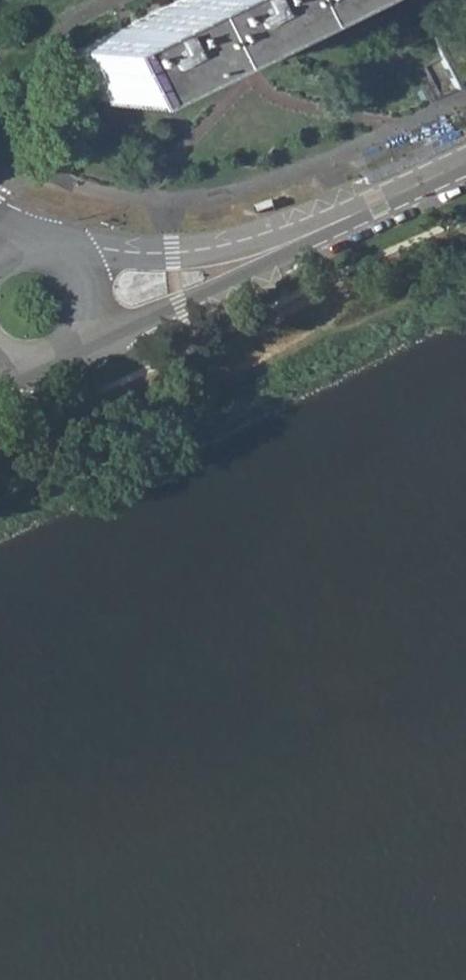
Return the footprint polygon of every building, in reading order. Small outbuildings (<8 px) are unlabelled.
[(99,101),(309,0),(183,0),(75,52),(99,101)] [(279,208),(276,199),(259,204),(262,213),(279,208)]
